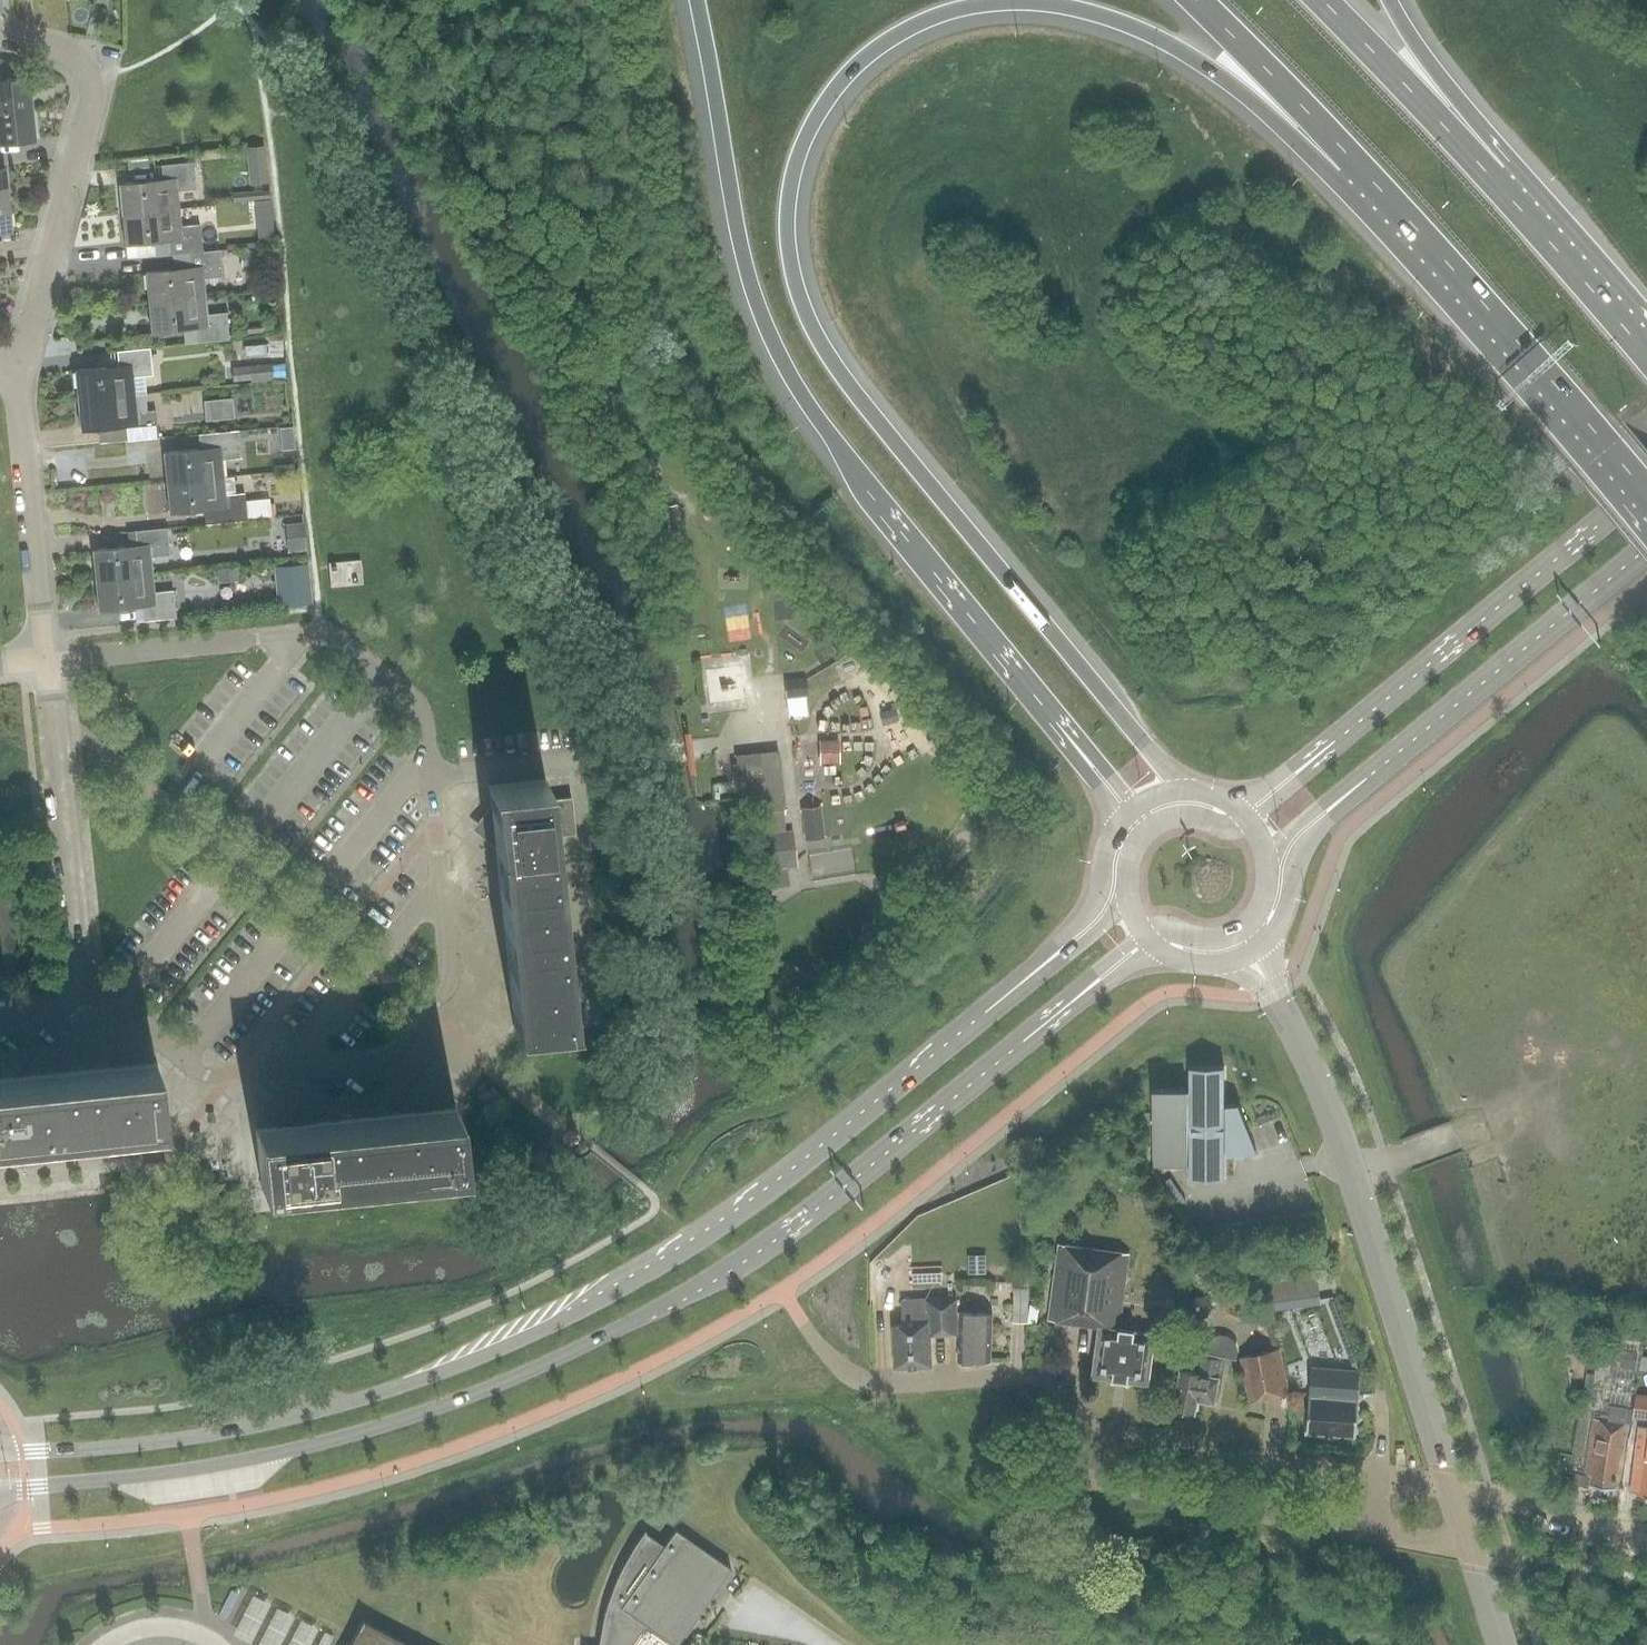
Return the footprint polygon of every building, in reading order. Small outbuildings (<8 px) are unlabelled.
[(32,108),(29,78),(0,81),(0,112),(32,108)] [(32,108),(0,112),(0,143),(35,139),(32,108)] [(149,167),(148,157),(128,160),(128,169),(149,167)] [(119,184),(123,214),(179,208),(177,191),(197,189),(194,162),(162,165),(163,180),(119,184)] [(267,164),(249,166),(251,184),(269,182),(267,164)] [(9,199),(6,168),(0,169),(0,200),(9,199)] [(234,203),(270,199),(269,190),(233,194),(234,203)] [(9,199),(0,200),(0,231),(12,230),(9,199)] [(180,226),(179,208),(123,214),(126,244),(155,241),(156,256),(173,254),(203,251),(201,224),(180,226)] [(261,246),(276,245),(274,227),(259,229),(261,246)] [(215,250),(203,251),(173,254),(175,269),(146,272),(149,302),(205,296),(203,278),(223,276),(221,249),(215,250)] [(241,251),(243,265),(257,263),(255,250),(241,251)] [(207,314),(205,296),(149,302),(152,331),(196,327),(197,342),(230,339),(227,312),(207,314)] [(75,370),(78,400),(134,394),(133,376),(153,374),(150,347),(118,351),(119,366),(75,370)] [(274,377),(272,363),(238,367),(240,381),(274,377)] [(136,412),(134,394),(78,400),(81,430),(125,425),(126,440),(159,437),(156,410),(136,412)] [(208,399),(209,418),(232,416),(231,397),(208,399)] [(242,457),(240,437),(239,431),(239,430),(206,433),(208,448),(164,453),(167,482),(223,477),(221,459),(242,457)] [(245,493),(236,493),(235,476),(223,477),(167,482),(170,512),(214,508),(215,523),(248,519),(245,493)] [(248,519),(268,517),(266,501),(246,503),(248,519)] [(304,522),(287,524),(290,551),(307,550),(304,522)] [(93,550),(96,580),(152,574),(150,556),(171,554),(168,527),(135,531),(137,545),(93,550)] [(329,563),(331,586),(363,583),(361,559),(329,563)] [(239,575),(238,566),(219,568),(220,577),(239,575)] [(312,603),(310,571),(287,573),(290,605),(312,603)] [(154,592),(152,574),(96,580),(99,610),(143,605),(144,620),(177,617),(174,590),(154,592)] [(808,696),(806,679),(786,681),(788,698),(808,696)] [(811,717),(808,696),(788,698),(790,719),(811,717)] [(823,763),(839,762),(838,740),(819,741),(820,763),(823,763)] [(801,866),(796,829),(767,832),(765,810),(785,808),(779,751),(737,756),(739,767),(734,768),(735,781),(749,779),(755,834),(761,833),(766,870),(801,866)] [(572,1020),(553,836),(549,800),(546,779),(488,785),(491,805),(473,827),(495,846),(514,1026),(572,1020)] [(572,797),(549,800),(553,836),(576,834),(572,797)] [(825,836),(821,805),(801,807),(806,839),(825,836)] [(157,1062),(0,1078),(0,1137),(163,1120),(157,1062)] [(1225,1067),(1223,1067),(1223,1068),(1192,1068),(1192,1066),(1191,1067),(1191,1089),(1154,1090),(1154,1165),(1191,1164),(1191,1179),(1193,1179),(1193,1177),(1224,1177),(1224,1179),(1226,1179),(1225,1153),(1258,1154),(1239,1104),(1226,1104),(1225,1067)] [(463,1165),(457,1107),(317,1122),(294,1103),(276,1126),(256,1128),(262,1186),(463,1165)] [(147,1184),(168,1182),(166,1161),(145,1164),(147,1184)] [(1060,1244),(1050,1320),(1100,1327),(1093,1377),(1150,1384),(1157,1333),(1120,1328),(1130,1253),(1060,1244)] [(986,1252),(969,1253),(969,1271),(986,1270),(986,1252)] [(1318,1271),(1272,1278),(1276,1305),(1321,1299),(1318,1271)] [(943,1273),(914,1273),(914,1283),(943,1283),(943,1273)] [(1029,1323),(1030,1288),(1015,1288),(1014,1322),(1029,1323)] [(1207,1311),(1205,1294),(1188,1296),(1190,1312),(1207,1311)] [(932,1334),(959,1333),(958,1296),(928,1298),(902,1300),(903,1325),(894,1325),(896,1368),(933,1366),(932,1334)] [(991,1359),(993,1313),(962,1312),(960,1360),(964,1364),(975,1364),(978,1359),(991,1359)] [(1235,1357),(1236,1354),(1236,1352),(1236,1350),(1236,1348),(1235,1346),(1235,1345),(1232,1340),(1227,1337),(1220,1336),(1215,1337),(1210,1340),(1209,1342),(1208,1343),(1207,1345),(1207,1347),(1206,1352),(1204,1351),(1200,1374),(1181,1370),(1174,1407),(1196,1411),(1198,1400),(1215,1403),(1220,1378),(1218,1378),(1223,1356),(1237,1359),(1237,1357),(1235,1357)] [(1328,1344),(1326,1360),(1346,1361),(1348,1345),(1328,1344)] [(1280,1348),(1242,1356),(1251,1402),(1290,1393),(1280,1348)] [(1591,1348),(1591,1360),(1605,1360),(1606,1349),(1591,1348)] [(1623,1366),(1636,1368),(1638,1355),(1625,1353),(1623,1366)] [(1357,1436),(1361,1369),(1312,1366),(1307,1432),(1357,1436)] [(1637,1393),(1634,1416),(1646,1418),(1646,1394),(1637,1393)] [(1613,1488),(1624,1423),(1631,1424),(1633,1416),(1625,1415),(1626,1407),(1604,1404),(1601,1419),(1593,1417),(1584,1473),(1591,1474),(1589,1484),(1613,1488)] [(1642,1440),(1640,1454),(1636,1453),(1631,1489),(1637,1490),(1636,1497),(1646,1498),(1646,1441),(1642,1440)] [(678,1644),(732,1568),(676,1529),(665,1543),(645,1529),(642,1534),(637,1542),(632,1551),(629,1555),(624,1564),(620,1574),(618,1578),(614,1588),(612,1593),(609,1602),(607,1607),(605,1617),(602,1627),(601,1632),(599,1642),(599,1644),(678,1644)] [(363,1620),(350,1644),(412,1644),(363,1620)]
